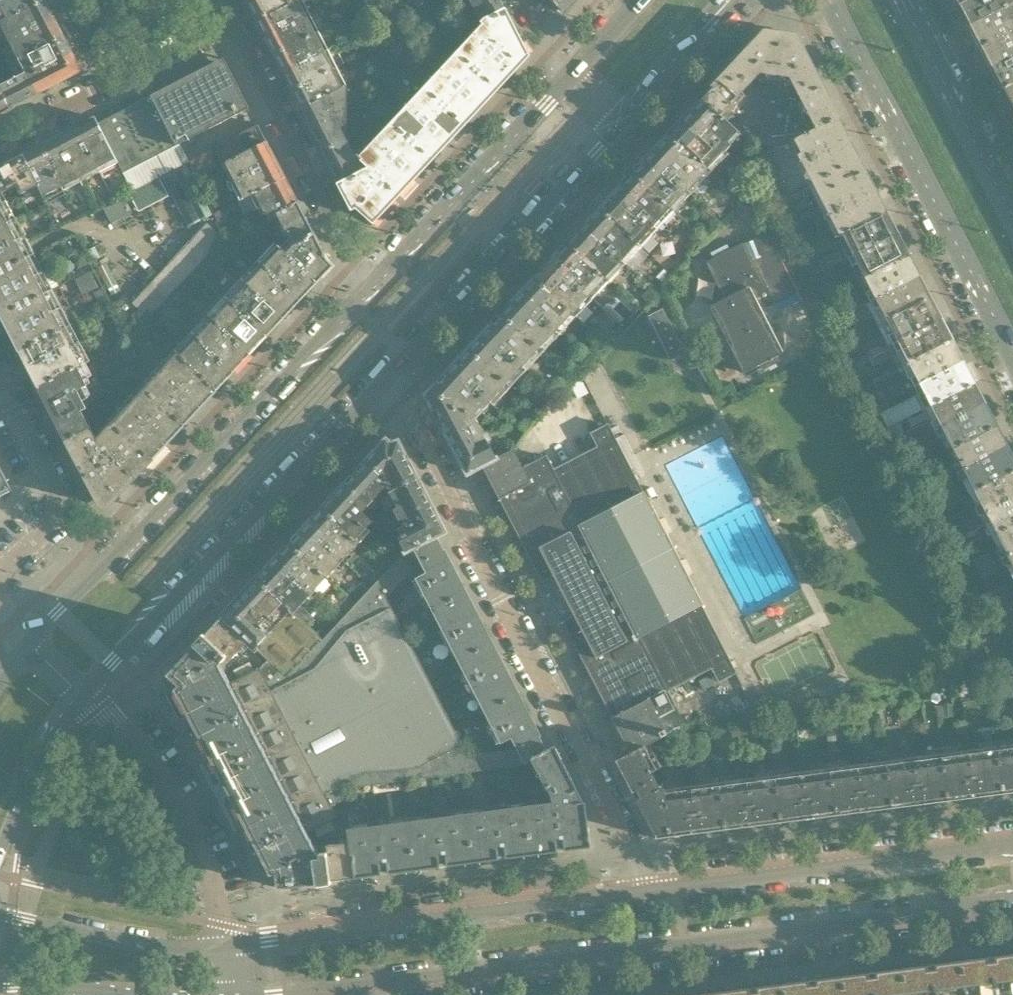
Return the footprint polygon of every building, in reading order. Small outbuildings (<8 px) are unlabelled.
[(0,21),(0,24),(8,39),(53,16),(45,0),(42,0),(0,21)] [(42,0),(0,0),(0,21),(42,0)] [(247,0),(257,18),(292,0),(248,0),(247,0)] [(257,18),(265,35),(308,13),(301,0),(292,0),(257,18)] [(497,0),(471,0),(470,0),(480,20),(484,21),(503,12),(497,0)] [(564,13),(577,0),(550,0),(564,13)] [(1012,2),(1012,0),(965,0),(958,4),(969,25),(1012,2)] [(1012,29),(1012,2),(969,25),(980,46),(1012,29)] [(526,55),(503,12),(484,21),(480,20),(453,49),(495,88),(526,55)] [(308,13),(265,35),(275,53),(317,31),(308,13)] [(53,16),(8,39),(17,57),(62,34),(53,16)] [(1012,56),(1012,29),(980,46),(991,67),(1012,56)] [(317,31),(275,53),(284,71),(326,49),(317,31)] [(794,36),(780,34),(765,32),(734,65),(756,86),(788,91),(782,146),(790,142),(801,162),(797,164),(808,186),(859,160),(794,36)] [(28,75),(72,52),(62,34),(17,57),(25,71),(26,71),(28,75)] [(326,49),(284,71),(293,89),(335,67),(326,49)] [(495,88),(453,49),(420,84),(462,123),(495,88)] [(76,73),(78,65),(72,52),(28,75),(37,93),(76,73)] [(991,67),(1002,88),(1012,82),(1012,56),(991,67)] [(152,94),(156,101),(128,115),(125,108),(98,122),(96,123),(116,163),(121,173),(249,108),(223,58),(152,94)] [(734,65),(703,98),(738,131),(748,141),(782,146),(788,91),(756,86),(734,65)] [(335,67),(293,89),(302,106),(345,85),(335,67)] [(28,75),(26,71),(25,71),(0,84),(0,88),(10,107),(37,93),(28,75)] [(1002,88),(1012,108),(1012,82),(1002,88)] [(462,123),(420,84),(388,119),(430,158),(462,123)] [(345,85),(302,106),(312,126),(344,109),(345,85)] [(10,107),(0,88),(0,112),(10,107)] [(703,98),(686,116),(724,151),(731,144),(728,141),(738,131),(703,98)] [(344,109),(312,126),(324,149),(344,139),(344,109)] [(686,116),(670,134),(711,172),(728,155),(724,151),(686,116)] [(95,117),(76,127),(98,172),(116,163),(96,123),(98,122),(95,117)] [(430,158),(388,119),(356,153),(357,156),(398,192),(430,158)] [(237,134),(246,151),(266,141),(258,124),(237,134)] [(76,127),(58,136),(81,181),(98,172),(76,127)] [(711,172),(670,134),(649,156),(691,194),(711,172)] [(58,136),(40,145),(62,190),(81,181),(58,136)] [(357,156),(356,153),(352,155),(344,139),(324,149),(353,205),(370,222),(398,192),(357,156)] [(266,141),(246,151),(220,165),(229,182),(275,158),(266,141)] [(22,155),(38,186),(44,199),(62,190),(40,145),(22,155)] [(22,155),(0,166),(0,175),(7,190),(15,185),(20,195),(38,186),(22,155)] [(649,156),(633,173),(675,211),(691,194),(649,156)] [(246,197),(284,176),(275,158),(229,182),(232,189),(212,200),(218,210),(238,200),(246,197)] [(859,160),(808,186),(813,195),(863,170),(859,160)] [(204,201),(185,163),(165,174),(185,212),(185,211),(189,218),(185,220),(189,230),(193,227),(205,221),(206,220),(208,219),(200,204),(204,201)] [(863,170),(813,195),(824,216),(874,190),(863,170)] [(633,173),(617,191),(658,229),(675,211),(633,173)] [(297,201),(287,182),(284,176),(246,197),(253,210),(260,207),(264,214),(272,210),(273,213),(297,201)] [(160,178),(95,212),(100,222),(165,187),(160,178)] [(874,190),(824,216),(835,238),(837,237),(839,235),(885,212),(874,190)] [(617,191),(600,209),(642,247),(658,229),(617,191)] [(327,260),(307,220),(297,201),(273,213),(275,218),(269,221),(277,236),(283,233),(287,239),(279,247),(317,283),(333,265),(327,260)] [(11,220),(3,203),(0,205),(0,225),(11,220)] [(600,209),(584,226),(625,265),(642,247),(600,209)] [(824,270),(896,233),(885,212),(839,235),(837,237),(843,248),(834,252),(819,260),(824,270)] [(227,221),(223,213),(216,216),(219,225),(227,221)] [(11,220),(0,225),(0,270),(29,255),(24,244),(11,220)] [(148,318),(194,269),(224,237),(222,235),(222,234),(206,220),(205,221),(132,302),(146,316),(148,318)] [(584,226),(568,244),(609,282),(625,265),(584,226)] [(799,292),(777,250),(785,247),(779,230),(754,238),(754,239),(744,244),(743,242),(706,261),(725,298),(711,305),(746,372),(762,364),(765,369),(782,360),(779,355),(784,352),(762,311),(799,292)] [(859,279),(907,254),(896,233),(824,270),(829,280),(849,269),(848,267),(852,266),(859,279)] [(89,248),(111,295),(121,290),(98,244),(89,248)] [(568,244),(551,261),(593,300),(609,282),(568,244)] [(317,283),(279,247),(277,245),(261,262),(301,300),(317,283)] [(846,313),(918,276),(907,254),(859,279),(866,293),(862,295),(862,293),(841,304),(846,313)] [(39,274),(29,255),(0,270),(0,310),(2,315),(48,291),(39,274)] [(551,261),(535,279),(576,317),(593,300),(551,261)] [(301,300),(261,262),(244,281),(284,318),(301,300)] [(882,322),(929,298),(918,276),(846,313),(851,323),(871,312),(871,311),(875,309),(882,322)] [(535,279),(518,296),(560,335),(576,317),(535,279)] [(284,318),(244,281),(227,299),(267,336),(284,318)] [(108,299),(102,287),(93,292),(99,304),(108,299)] [(655,292),(654,291),(649,287),(641,296),(647,301),(655,292)] [(66,327),(57,309),(48,291),(2,315),(21,350),(66,327)] [(146,316),(132,302),(124,295),(115,305),(131,332),(146,316)] [(518,296),(502,314),(544,352),(560,335),(518,296)] [(867,356),(940,319),(929,298),(882,322),(889,336),(884,338),(883,336),(863,347),(867,356)] [(267,336),(227,299),(211,317),(251,354),(267,336)] [(502,314),(486,332),(527,370),(544,352),(502,314)] [(251,354),(211,317),(194,335),(234,372),(251,354)] [(896,368),(951,340),(940,319),(867,356),(872,366),(890,357),(896,368)] [(85,362),(75,344),(66,327),(21,350),(39,385),(40,384),(81,364),(85,362)] [(486,332),(470,349),(511,387),(527,370),(486,332)] [(234,372),(194,335),(177,352),(217,390),(234,372)] [(898,395),(915,386),(963,362),(951,340),(896,368),(865,383),(877,406),(898,395)] [(217,390),(177,352),(174,349),(141,385),(185,424),(217,390)] [(470,349),(453,366),(491,402),(495,405),(511,387),(470,349)] [(925,407),(973,382),(963,362),(915,386),(919,394),(880,413),(886,423),(888,427),(897,422),(925,407)] [(81,364),(40,384),(39,385),(66,438),(89,426),(81,410),(87,407),(83,399),(87,397),(81,386),(86,383),(84,380),(88,377),(81,364)] [(453,366),(437,384),(472,417),(473,416),(482,407),(484,409),(491,402),(453,366)] [(913,443),(985,406),(973,382),(925,407),(932,421),(928,424),(927,422),(908,431),(913,443)] [(472,417),(437,384),(427,395),(450,439),(480,425),(477,420),(473,416),(472,417)] [(185,424),(141,385),(124,402),(168,442),(185,424)] [(540,410),(553,397),(546,391),(534,404),(540,410)] [(168,442),(124,402),(108,419),(111,421),(152,459),(168,442)] [(948,451),(996,427),(985,406),(913,443),(917,451),(937,441),(936,439),(940,437),(948,451)] [(524,419),(517,426),(524,432),(538,416),(529,408),(521,417),(524,419)] [(108,506),(152,459),(111,421),(100,433),(96,438),(89,426),(66,438),(100,505),(108,506)] [(703,603),(688,575),(645,491),(643,492),(637,481),(622,451),(608,424),(591,433),(598,446),(553,470),(546,456),(522,468),(514,452),(483,468),(630,752),(644,745),(685,724),(676,706),(687,700),(678,684),(712,667),(719,681),(722,679),(735,672),(700,604),(703,603)] [(496,458),(488,441),(483,431),(480,425),(450,439),(462,462),(462,466),(462,467),(466,469),(468,473),(482,465),(483,468),(514,452),(513,450),(496,458)] [(926,488),(935,484),(1007,448),(996,427),(948,451),(954,464),(950,466),(948,464),(947,465),(942,456),(916,470),(926,488)] [(389,439),(387,441),(386,439),(369,458),(378,467),(386,484),(385,486),(388,491),(416,476),(398,441),(396,442),(395,439),(389,439)] [(1012,472),(1012,460),(1007,448),(935,484),(939,493),(959,484),(957,482),(962,479),(969,494),(1012,472)] [(385,486),(386,484),(378,467),(369,458),(322,509),(358,542),(370,530),(366,526),(372,520),(363,510),(385,486)] [(0,463),(0,493),(12,487),(0,463)] [(1012,497),(1012,472),(969,494),(976,506),(971,509),(970,506),(951,516),(956,527),(1012,497)] [(444,531),(433,509),(416,476),(388,491),(396,507),(391,509),(400,526),(396,528),(400,535),(396,537),(404,551),(435,536),(444,531)] [(1012,525),(1012,497),(956,527),(961,536),(980,526),(979,524),(983,522),(991,536),(1012,525)] [(325,578),(358,542),(322,509),(289,544),(325,578)] [(1012,552),(1012,525),(991,536),(997,549),(993,551),(992,549),(973,559),(979,570),(1012,552)] [(466,754),(386,597),(421,560),(426,572),(415,578),(431,608),(464,591),(435,536),(404,551),(351,608),(345,603),(338,610),(343,616),(336,624),(329,618),(316,634),(322,639),(285,678),(267,660),(260,668),(271,689),(331,806),(343,799),(341,787),(517,763),(533,754),(545,749),(516,693),(483,710),(499,741),(511,735),(518,747),(466,754)] [(293,612),(325,578),(289,544),(256,579),(293,612)] [(979,570),(983,578),(986,577),(987,578),(982,582),(986,592),(1012,578),(1012,552),(979,570)] [(316,634),(293,612),(256,579),(221,617),(247,642),(267,660),(285,678),(322,639),(316,634)] [(464,591),(431,608),(445,636),(478,619),(464,591)] [(271,689),(260,668),(259,667),(229,682),(221,667),(226,665),(247,642),(221,617),(168,674),(179,684),(175,688),(192,720),(214,762),(225,782),(229,793),(235,803),(271,873),(276,873),(278,887),(348,878),(343,841),(320,845),(315,847),(307,831),(337,816),(331,806),(271,689)] [(478,619),(445,636),(457,659),(490,642),(478,619)] [(490,642),(457,659),(467,679),(501,663),(490,642)] [(501,663),(467,679),(483,710),(516,693),(501,663)] [(1008,742),(993,744),(1000,793),(1012,792),(1012,741),(1008,742)] [(1000,793),(993,744),(965,747),(971,797),(1000,793)] [(587,825),(584,801),(582,802),(576,789),(577,789),(554,745),(545,750),(545,749),(533,754),(541,769),(536,771),(545,788),(546,787),(551,797),(551,801),(535,803),(536,809),(525,810),(530,854),(591,846),(588,825),(587,825)] [(616,760),(633,793),(651,784),(649,779),(655,776),(652,770),(656,767),(644,745),(630,752),(616,760)] [(965,747),(938,751),(944,800),(971,797),(965,747)] [(938,751),(921,753),(910,754),(916,804),(944,800),(938,751)] [(910,754),(883,758),(890,807),(916,804),(910,754)] [(883,758),(865,760),(856,761),(862,811),(890,807),(883,758)] [(856,761),(828,765),(834,815),(862,811),(856,761)] [(828,765),(811,767),(801,769),(807,818),(834,815),(828,765)] [(801,769),(772,772),(778,822),(807,818),(801,769)] [(772,772),(755,775),(745,776),(751,825),(778,822),(772,772)] [(651,784),(633,793),(656,838),(668,836),(662,787),(659,787),(658,781),(655,776),(649,779),(651,784)] [(745,776),(716,780),(723,829),(751,825),(745,776)] [(716,780),(698,782),(688,783),(695,833),(723,829),(716,780)] [(688,783),(662,787),(668,836),(695,833),(688,783)] [(530,854),(525,810),(515,812),(514,806),(475,811),(476,817),(466,818),(472,862),(530,854)] [(472,862),(466,818),(456,820),(456,814),(416,819),(417,825),(407,827),(412,870),(472,862)] [(412,870),(407,827),(397,828),(396,822),(359,827),(359,833),(348,834),(349,840),(343,841),(348,878),(412,870)] [(989,957),(993,994),(1012,994),(1012,953),(989,957)] [(959,960),(963,994),(993,994),(989,957),(959,960)] [(930,964),(934,994),(963,994),(959,960),(930,964)] [(901,968),(904,994),(934,994),(930,964),(901,968)] [(870,972),(873,994),(904,994),(901,968),(870,972)] [(841,976),(843,994),(873,994),(870,972),(841,976)] [(811,979),(813,994),(843,994),(841,976),(811,979)] [(723,991),(724,994),(754,994),(753,987),(723,991)]
